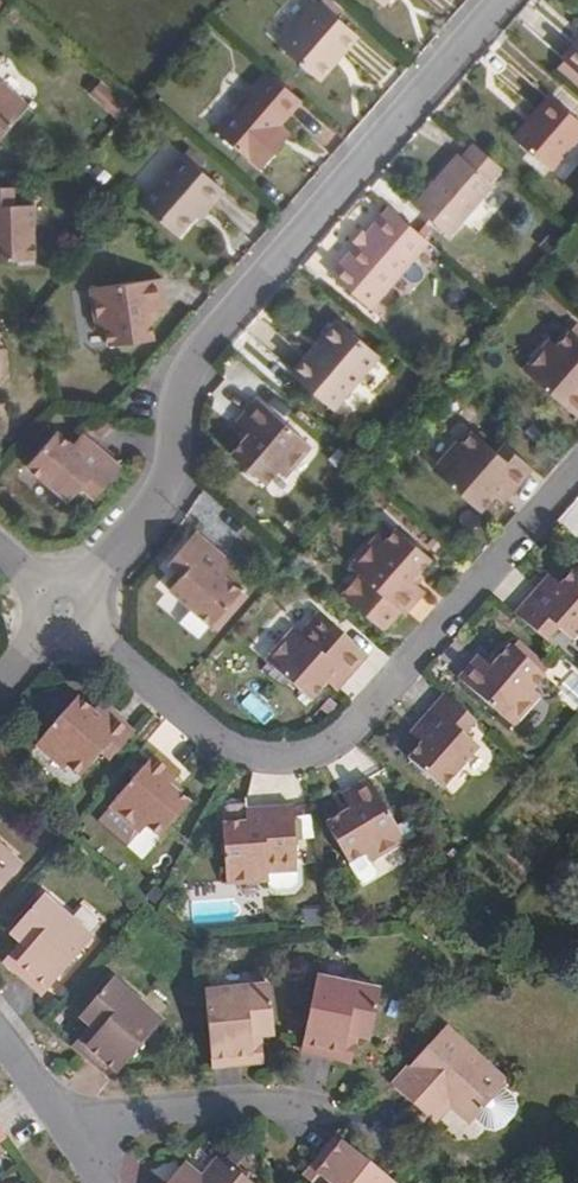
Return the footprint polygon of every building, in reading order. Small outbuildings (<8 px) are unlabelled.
[(335,16),(319,2),(317,0),(279,44),(320,80),(335,62),(330,57),(337,49),(343,53),(358,35),(342,22),(335,16)] [(319,2),(335,16),(340,10),(327,0),(322,0),(319,2)] [(565,60),(577,71),(577,43),(577,42),(562,57),(565,60)] [(330,57),(335,62),(343,53),(337,49),(330,57)] [(565,60),(557,69),(577,87),(577,71),(565,60)] [(303,100),(258,61),(217,109),(207,121),(243,152),(261,168),(283,142),(273,134),(281,124),(303,100)] [(28,105),(1,80),(0,81),(0,138),(28,105)] [(519,141),(553,171),(577,142),(577,119),(551,95),(535,112),(541,116),(519,141)] [(514,136),(519,141),(541,116),(535,112),(514,136)] [(273,134),(283,142),(290,133),(281,124),(273,134)] [(502,166),(476,145),(464,158),(459,154),(415,205),(449,235),(494,184),(490,180),(502,166)] [(179,234),(198,212),(207,202),(211,205),(225,189),(221,185),(180,148),(138,197),(179,234)] [(37,262),(35,206),(15,206),(14,189),(0,190),(0,262),(37,262)] [(207,202),(198,212),(202,215),(211,205),(207,202)] [(404,219),(390,207),(366,236),(358,244),(343,262),(382,296),(396,279),(429,240),(404,219)] [(346,234),(358,244),(366,236),(355,226),(346,234)] [(153,339),(151,320),(147,320),(146,310),(155,308),(167,307),(162,278),(90,289),(96,330),(106,328),(108,346),(153,339)] [(147,320),(151,320),(156,319),(155,308),(146,310),(147,320)] [(316,357),(311,354),(294,373),(335,408),(381,355),(340,320),(321,341),(326,345),(316,357)] [(571,332),(569,331),(556,346),(550,341),(523,371),(577,419),(577,338),(571,332)] [(321,341),(311,354),(316,357),(326,345),(321,341)] [(246,441),(244,439),(232,453),(267,484),(280,470),(287,476),(313,445),(293,428),(258,397),(237,420),(246,428),(252,433),(246,441)] [(239,435),(244,439),(246,441),(252,433),(246,428),(239,435)] [(483,512),(499,494),(505,486),(514,493),(535,469),(506,443),(498,451),(476,431),(463,444),(460,441),(436,469),(483,512)] [(81,451),(75,446),(59,432),(30,467),(71,502),(82,488),(96,500),(124,469),(91,440),(81,451)] [(84,435),(75,446),(81,451),(91,440),(84,435)] [(505,486),(499,494),(507,501),(514,493),(505,486)] [(427,592),(418,584),(411,577),(417,570),(420,572),(433,558),(397,528),(384,541),(378,537),(362,554),(352,567),(362,575),(344,596),(386,633),(404,612),(407,615),(427,592)] [(242,590),(225,576),(218,570),(228,558),(196,530),(169,562),(183,575),(170,590),(211,626),(242,590)] [(218,570),(225,576),(235,564),(228,558),(218,570)] [(515,614),(547,642),(558,627),(573,640),(577,635),(577,571),(575,568),(560,584),(555,590),(544,580),(515,614)] [(411,577),(418,584),(425,576),(420,572),(417,570),(411,577)] [(549,575),(544,580),(555,590),(560,584),(549,575)] [(319,614),(299,636),(305,640),(315,629),(324,619),(319,614)] [(305,640),(299,636),(294,631),(267,661),(314,703),(330,685),(340,672),(350,680),(369,658),(324,619),(315,629),(305,640)] [(495,669),(487,661),(480,655),(460,678),(515,726),(542,696),(533,688),(546,675),(511,645),(499,658),(502,660),(495,669)] [(494,654),(487,661),(495,669),(502,660),(499,658),(494,654)] [(340,672),(330,685),(339,693),(350,680),(340,672)] [(476,722),(445,695),(418,725),(428,736),(423,741),(409,758),(444,789),(479,748),(465,735),(476,722)] [(104,718),(94,710),(79,696),(37,745),(66,770),(69,767),(81,777),(91,766),(102,753),(111,760),(136,731),(111,709),(104,718)] [(102,702),(94,710),(104,718),(111,709),(102,702)] [(428,736),(418,725),(411,732),(423,741),(428,736)] [(167,786),(173,778),(180,771),(159,751),(110,807),(141,834),(147,827),(162,840),(192,803),(179,791),(176,794),(167,786)] [(182,787),(173,778),(167,786),(176,794),(179,791),(182,787)] [(347,817),(344,813),(328,823),(354,864),(371,852),(377,861),(410,839),(371,778),(344,795),(350,802),(355,811),(347,817)] [(341,809),(344,813),(347,817),(355,811),(350,802),(341,809)] [(264,822),(247,822),(223,823),(225,885),(267,883),(267,876),(266,867),(297,866),(294,807),(263,809),(264,822)] [(247,809),(247,822),(264,822),(263,809),(247,809)] [(24,867),(0,845),(0,894),(24,867)] [(371,852),(354,864),(366,882),(371,883),(382,876),(383,871),(377,861),(371,852)] [(266,867),(267,876),(297,874),(297,866),(266,867)] [(297,874),(267,876),(267,883),(267,885),(273,891),(292,889),(298,884),(297,874)] [(18,961),(50,988),(93,939),(66,914),(44,896),(13,932),(23,941),(29,947),(18,961)] [(6,961),(13,968),(18,961),(29,947),(23,941),(6,961)] [(18,961),(13,968),(44,995),(50,988),(18,961)] [(381,990),(316,977),(312,999),(304,1043),(345,1052),(348,1034),(358,1036),(371,1038),(381,990)] [(102,1058),(119,1072),(138,1051),(163,1023),(114,980),(82,1017),(91,1025),(100,1032),(88,1045),(102,1058)] [(271,986),(205,992),(213,1057),(252,1054),(250,1037),(261,1036),(275,1035),(271,986)] [(74,1045),(82,1053),(88,1045),(100,1032),(91,1025),(74,1045)] [(393,1085),(425,1114),(442,1096),(451,1105),(472,1124),(475,1120),(505,1087),(508,1083),(445,1026),(393,1085)] [(345,1052),(343,1062),(351,1063),(358,1036),(348,1034),(345,1052)] [(264,1063),(261,1036),(250,1037),(252,1054),(253,1064),(264,1063)] [(304,1043),(301,1054),(343,1062),(345,1052),(304,1043)] [(88,1045),(82,1053),(114,1080),(119,1072),(102,1058),(88,1045)] [(213,1057),(213,1067),(253,1064),(252,1054),(213,1057)] [(502,1125),(513,1114),(514,1095),(505,1087),(475,1120),(484,1127),(502,1125)] [(442,1096),(425,1114),(435,1123),(451,1105),(442,1096)] [(345,1142),(337,1135),(312,1169),(319,1174),(337,1151),(345,1142)] [(345,1142),(337,1151),(319,1174),(329,1182),(395,1182),(345,1142)] [(221,1157),(204,1178),(200,1182),(253,1182),(221,1157)] [(178,1174),(188,1182),(200,1182),(204,1178),(187,1163),(178,1174)] [(312,1169),(305,1177),(313,1182),(329,1182),(319,1174),(312,1169)] [(178,1174),(170,1182),(188,1182),(178,1174)]
